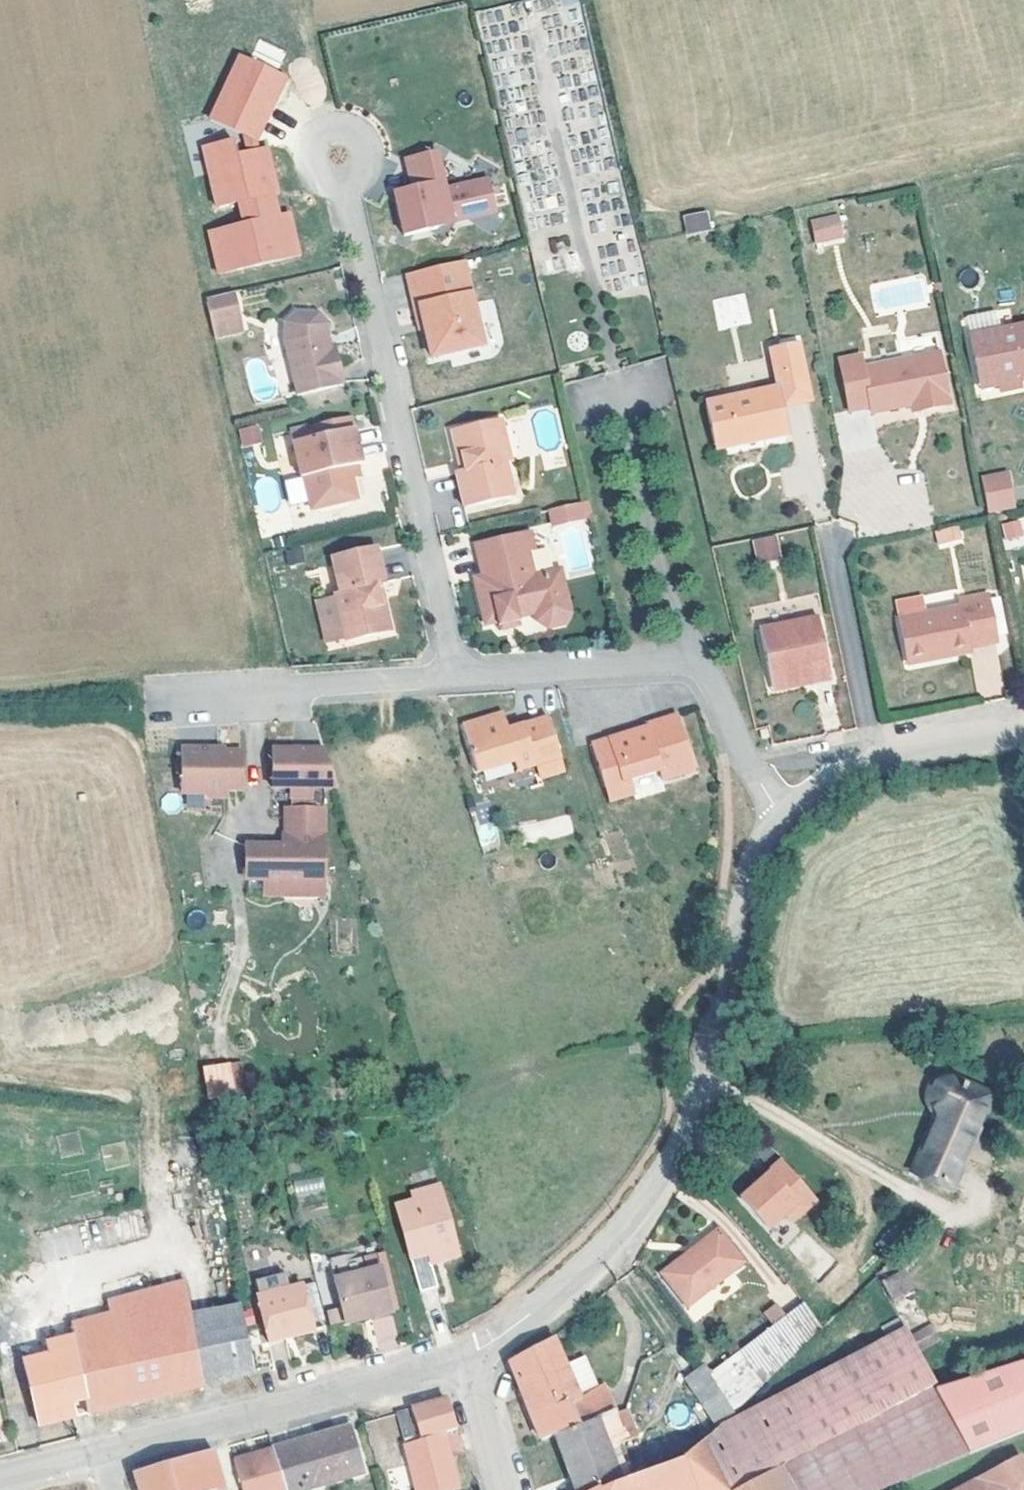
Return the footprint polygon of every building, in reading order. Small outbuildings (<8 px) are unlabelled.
[(475,10),(482,44),(505,40),(506,44),(514,43),(512,31),(533,26),(533,29),(582,19),(586,38),(589,37),(582,0),(524,0),(475,10)] [(204,215),(214,257),(293,239),(284,197),(270,200),(265,178),(272,177),(262,132),(253,134),(251,124),(280,61),(235,40),(206,103),(239,119),(243,136),(232,139),(229,124),(199,131),(212,190),(234,185),(239,207),(204,215)] [(531,83),(526,70),(514,74),(509,62),(489,70),(498,92),(506,89),(515,114),(533,107),(524,85),(531,83)] [(578,176),(616,165),(605,126),(589,131),(592,143),(571,149),(578,176)] [(432,210),(492,197),(484,163),(441,173),(433,136),(401,143),(407,173),(390,177),(399,219),(433,212),(432,210)] [(541,156),(530,162),(545,193),(557,187),(541,156)] [(583,189),(600,283),(613,281),(614,287),(643,282),(625,181),(583,189)] [(839,224),(835,200),(810,205),(814,228),(839,224)] [(708,201),(689,205),(692,220),(712,216),(708,201)] [(456,246),(405,257),(417,314),(423,341),(474,330),(456,246)] [(410,315),(417,314),(405,257),(398,258),(410,315)] [(229,274),(201,280),(206,301),(232,295),(229,274)] [(314,330),(311,317),(312,302),(302,293),(291,293),(280,304),(278,324),(289,377),(337,366),(327,327),(321,328),(314,330)] [(232,295),(206,301),(209,314),(235,308),(232,295)] [(969,325),(979,371),(998,369),(1000,379),(1020,376),(1018,363),(1023,363),(1023,313),(969,325)] [(318,315),(311,317),(314,330),(321,328),(318,315)] [(766,338),(773,375),(805,369),(797,332),(766,338)] [(876,399),(915,392),(931,388),(932,397),(953,392),(943,338),(871,352),(868,340),(844,344),(855,398),(875,394),(876,399)] [(809,389),(805,369),(773,375),(778,397),(809,389)] [(783,422),(778,397),(773,375),(701,390),(710,437),(783,422)] [(931,388),(915,392),(916,399),(932,397),(931,388)] [(445,454),(454,490),(505,480),(495,439),(501,437),(491,399),(444,409),(452,453),(445,454)] [(312,492),(318,496),(342,491),(345,483),(355,482),(348,449),(356,448),(346,402),(287,416),(303,493),(312,492)] [(252,409),(235,413),(238,427),(255,423),(252,409)] [(986,499),(1001,496),(995,464),(979,467),(986,499)] [(584,487),(572,489),(575,503),(587,501),(584,487)] [(554,493),(558,507),(575,503),(572,489),(571,490),(554,493)] [(554,493),(544,495),(547,509),(558,507),(554,493)] [(1001,522),(1003,539),(1023,536),(1023,518),(1001,522)] [(504,520),(507,535),(514,532),(510,519),(504,520)] [(510,548),(507,535),(504,520),(467,530),(473,560),(466,561),(476,607),(488,605),(490,613),(516,606),(515,599),(528,597),(536,603),(551,601),(554,594),(545,554),(514,559),(512,548),(510,548)] [(768,523),(748,527),(752,548),(772,543),(768,523)] [(938,547),(963,540),(958,523),(933,531),(938,547)] [(329,577),(325,578),(334,625),(377,616),(372,588),(369,589),(364,571),(374,568),(367,533),(322,543),(329,577)] [(334,625),(325,578),(301,583),(310,630),(334,625)] [(958,587),(960,593),(900,607),(910,651),(971,638),(970,634),(996,629),(986,581),(958,587)] [(751,613),(761,668),(797,662),(798,671),(818,667),(807,603),(751,613)] [(535,614),(519,619),(525,635),(540,630),(535,614)] [(797,662),(761,668),(762,677),(798,671),(797,662)] [(626,714),(583,728),(597,772),(621,764),(650,755),(653,764),(676,758),(670,740),(680,737),(668,699),(636,708),(637,711),(639,719),(629,722),(626,714)] [(494,704),(453,717),(468,764),(508,751),(511,761),(530,755),(554,747),(542,708),(499,721),(494,704)] [(637,711),(626,714),(629,722),(639,719),(637,711)] [(757,727),(759,738),(770,736),(769,726),(757,727)] [(207,736),(173,736),(174,780),(199,780),(198,784),(216,784),(216,776),(233,776),(233,739),(207,739),(207,736)] [(680,737),(670,740),(676,758),(685,755),(680,737)] [(315,780),(327,780),(316,743),(265,742),(264,779),(282,779),(282,801),(278,801),(277,838),(237,837),(237,866),(256,866),(255,887),(277,887),(277,886),(277,875),(281,871),(314,871),(315,780)] [(554,747),(530,755),(534,769),(558,762),(554,747)] [(621,764),(597,772),(601,786),(625,778),(621,764)] [(490,823),(476,825),(478,837),(482,837),(485,849),(494,847),(490,823)] [(277,875),(277,886),(314,886),(314,871),(281,871),(277,875)] [(203,1064),(206,1098),(243,1095),(241,1061),(203,1064)] [(922,1083),(916,1094),(920,1108),(927,1113),(904,1173),(941,1189),(979,1095),(939,1080),(929,1079),(922,1083)] [(748,1179),(730,1196),(760,1226),(776,1210),(783,1218),(806,1195),(769,1156),(757,1168),(758,1169),(753,1174),(755,1176),(749,1181),(748,1179)] [(293,1181),(296,1197),(325,1191),(322,1175),(293,1181)] [(405,1257),(423,1253),(434,1249),(436,1259),(452,1255),(435,1184),(407,1191),(410,1200),(393,1204),(405,1257)] [(653,1272),(677,1302),(732,1259),(708,1229),(653,1272)] [(434,1249),(423,1253),(425,1262),(436,1259),(434,1249)] [(331,1276),(341,1320),(388,1310),(379,1265),(331,1276)] [(877,1281),(886,1298),(909,1285),(899,1268),(877,1281)] [(296,1284),(272,1291),(268,1278),(251,1282),(254,1295),(250,1295),(262,1340),(307,1330),(306,1323),(296,1284)] [(185,1319),(176,1279),(96,1301),(100,1316),(61,1326),(83,1412),(139,1398),(199,1382),(185,1319)] [(307,1281),(296,1284),(306,1323),(317,1320),(307,1281)] [(759,1377),(817,1323),(797,1299),(701,1373),(726,1408),(759,1377)] [(185,1319),(199,1382),(217,1377),(209,1347),(240,1340),(233,1309),(185,1319)] [(900,1325),(793,1380),(711,1421),(679,1451),(622,1473),(616,1476),(580,1489),(722,1489),(772,1462),(931,1379),(900,1325)] [(915,1330),(921,1347),(936,1342),(931,1325),(915,1330)] [(536,1438),(549,1433),(574,1424),(562,1401),(570,1396),(546,1336),(503,1358),(520,1399),(536,1438)] [(240,1340),(209,1347),(217,1377),(246,1369),(240,1340)] [(54,1359),(22,1366),(35,1424),(69,1415),(54,1359)] [(940,1397),(961,1450),(1023,1424),(1023,1369),(940,1397)] [(685,1386),(711,1421),(726,1408),(701,1373),(685,1386)] [(931,1379),(772,1462),(788,1489),(863,1489),(874,1486),(959,1451),(931,1379)] [(578,1392),(570,1396),(562,1401),(574,1424),(549,1433),(556,1448),(563,1464),(564,1463),(576,1489),(580,1489),(616,1476),(607,1457),(613,1454),(618,1452),(616,1447),(617,1438),(630,1432),(617,1405),(590,1418),(578,1392)] [(439,1399),(402,1409),(413,1439),(434,1433),(449,1428),(439,1399)] [(402,1409),(388,1412),(397,1443),(413,1439),(402,1409)] [(295,1437),(268,1444),(281,1489),(356,1469),(343,1424),(295,1437)] [(413,1439),(397,1443),(411,1489),(448,1489),(450,1489),(434,1433),(413,1439)] [(268,1444),(228,1456),(238,1489),(281,1489),(268,1444)] [(206,1450),(128,1473),(133,1489),(217,1489),(206,1450)] [(939,1489),(1023,1489),(1023,1472),(1019,1475),(1007,1453),(939,1489)] [(622,1473),(613,1454),(607,1457),(616,1476),(622,1473)] [(772,1462),(722,1489),(788,1489),(772,1462)] [(563,1464),(560,1465),(571,1489),(576,1489),(564,1463),(563,1464)]
